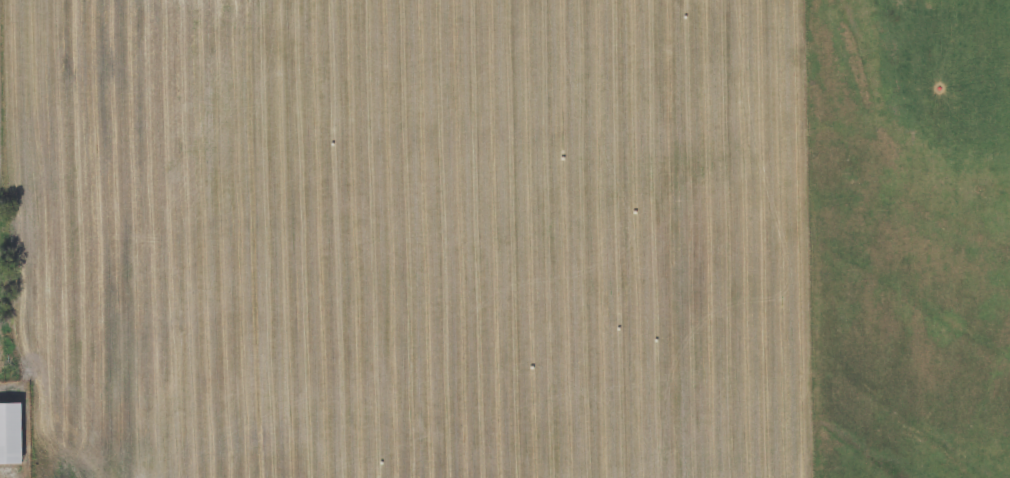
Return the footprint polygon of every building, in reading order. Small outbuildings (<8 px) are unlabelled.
[(19,464),(0,464),(0,403),(19,403),(19,464)]
